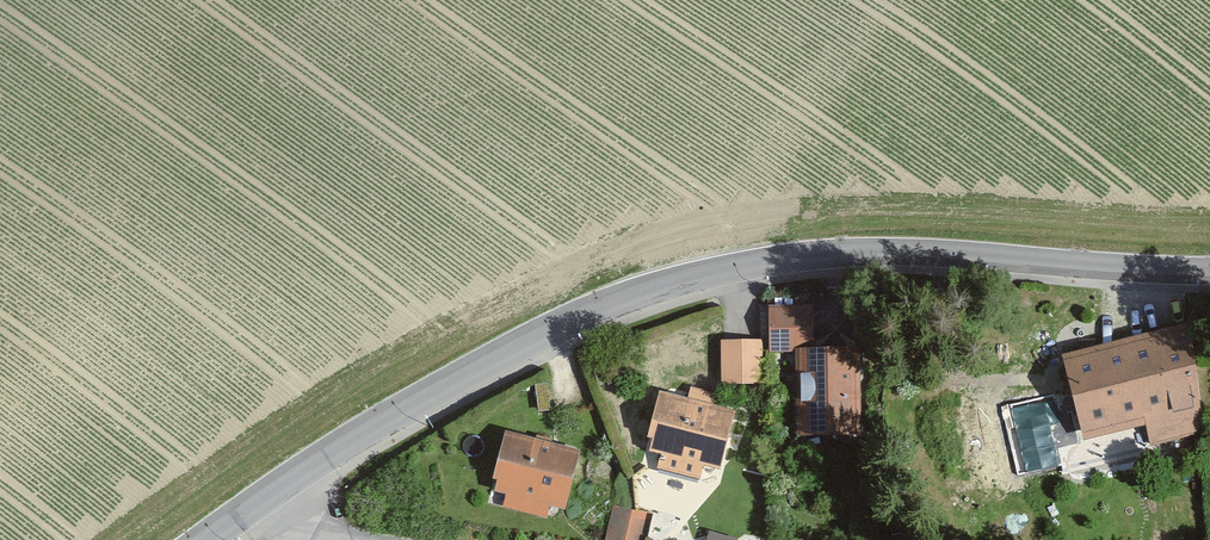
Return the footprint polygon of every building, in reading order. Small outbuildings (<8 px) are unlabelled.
[(764,304),(763,343),(809,345),(811,305),(764,304)] [(1190,327),(1062,360),(1083,444),(1146,428),(1149,448),(1203,433),(1190,327)] [(760,336),(718,337),(719,383),(761,382),(760,336)] [(861,350),(798,352),(801,436),(864,434),(861,350)] [(736,414),(661,393),(648,442),(654,442),(651,454),(666,458),(662,472),(698,482),(702,468),(720,473),(736,414)] [(580,455),(505,435),(492,483),(496,484),(494,494),(505,497),(502,509),(546,520),(549,509),(565,513),(580,455)] [(647,509),(614,502),(606,539),(641,539),(647,509)] [(734,537),(707,530),(704,539),(733,539),(734,537)]
